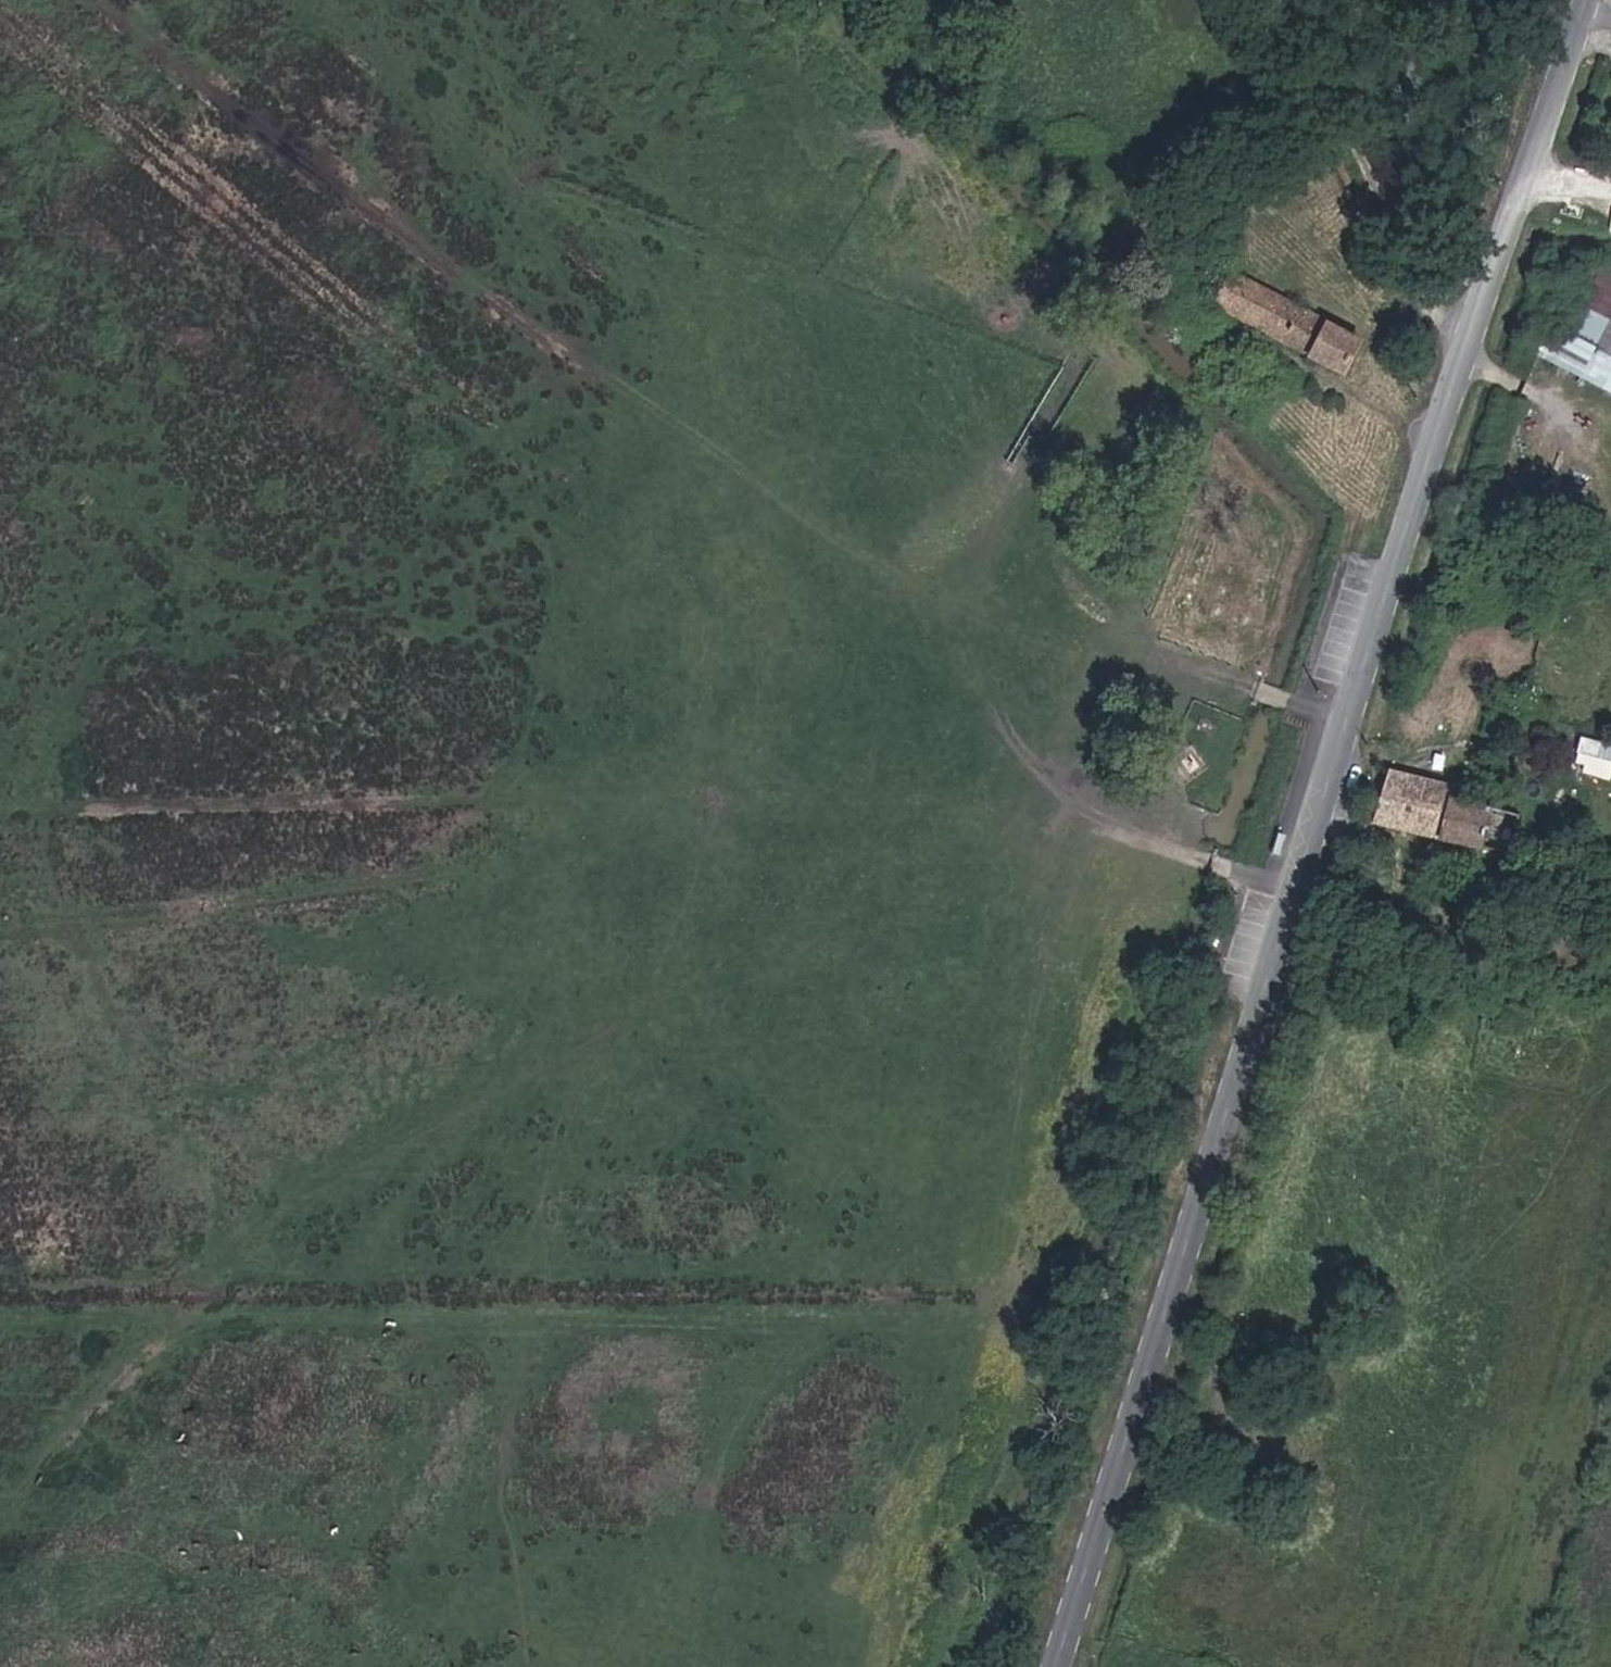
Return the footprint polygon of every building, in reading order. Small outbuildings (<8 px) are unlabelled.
[(1362,336),(1207,252),(1192,284),(1347,367),(1362,336)] [(1583,306),(1553,360),(1584,377),(1610,328),(1610,322),(1610,321),(1610,319),(1610,274),(1602,269),(1583,306)] [(1582,733),(1575,766),(1610,773),(1610,739),(1582,733)] [(1386,771),(1372,826),(1511,865),(1522,821),(1454,801),(1457,791),(1386,771)]
